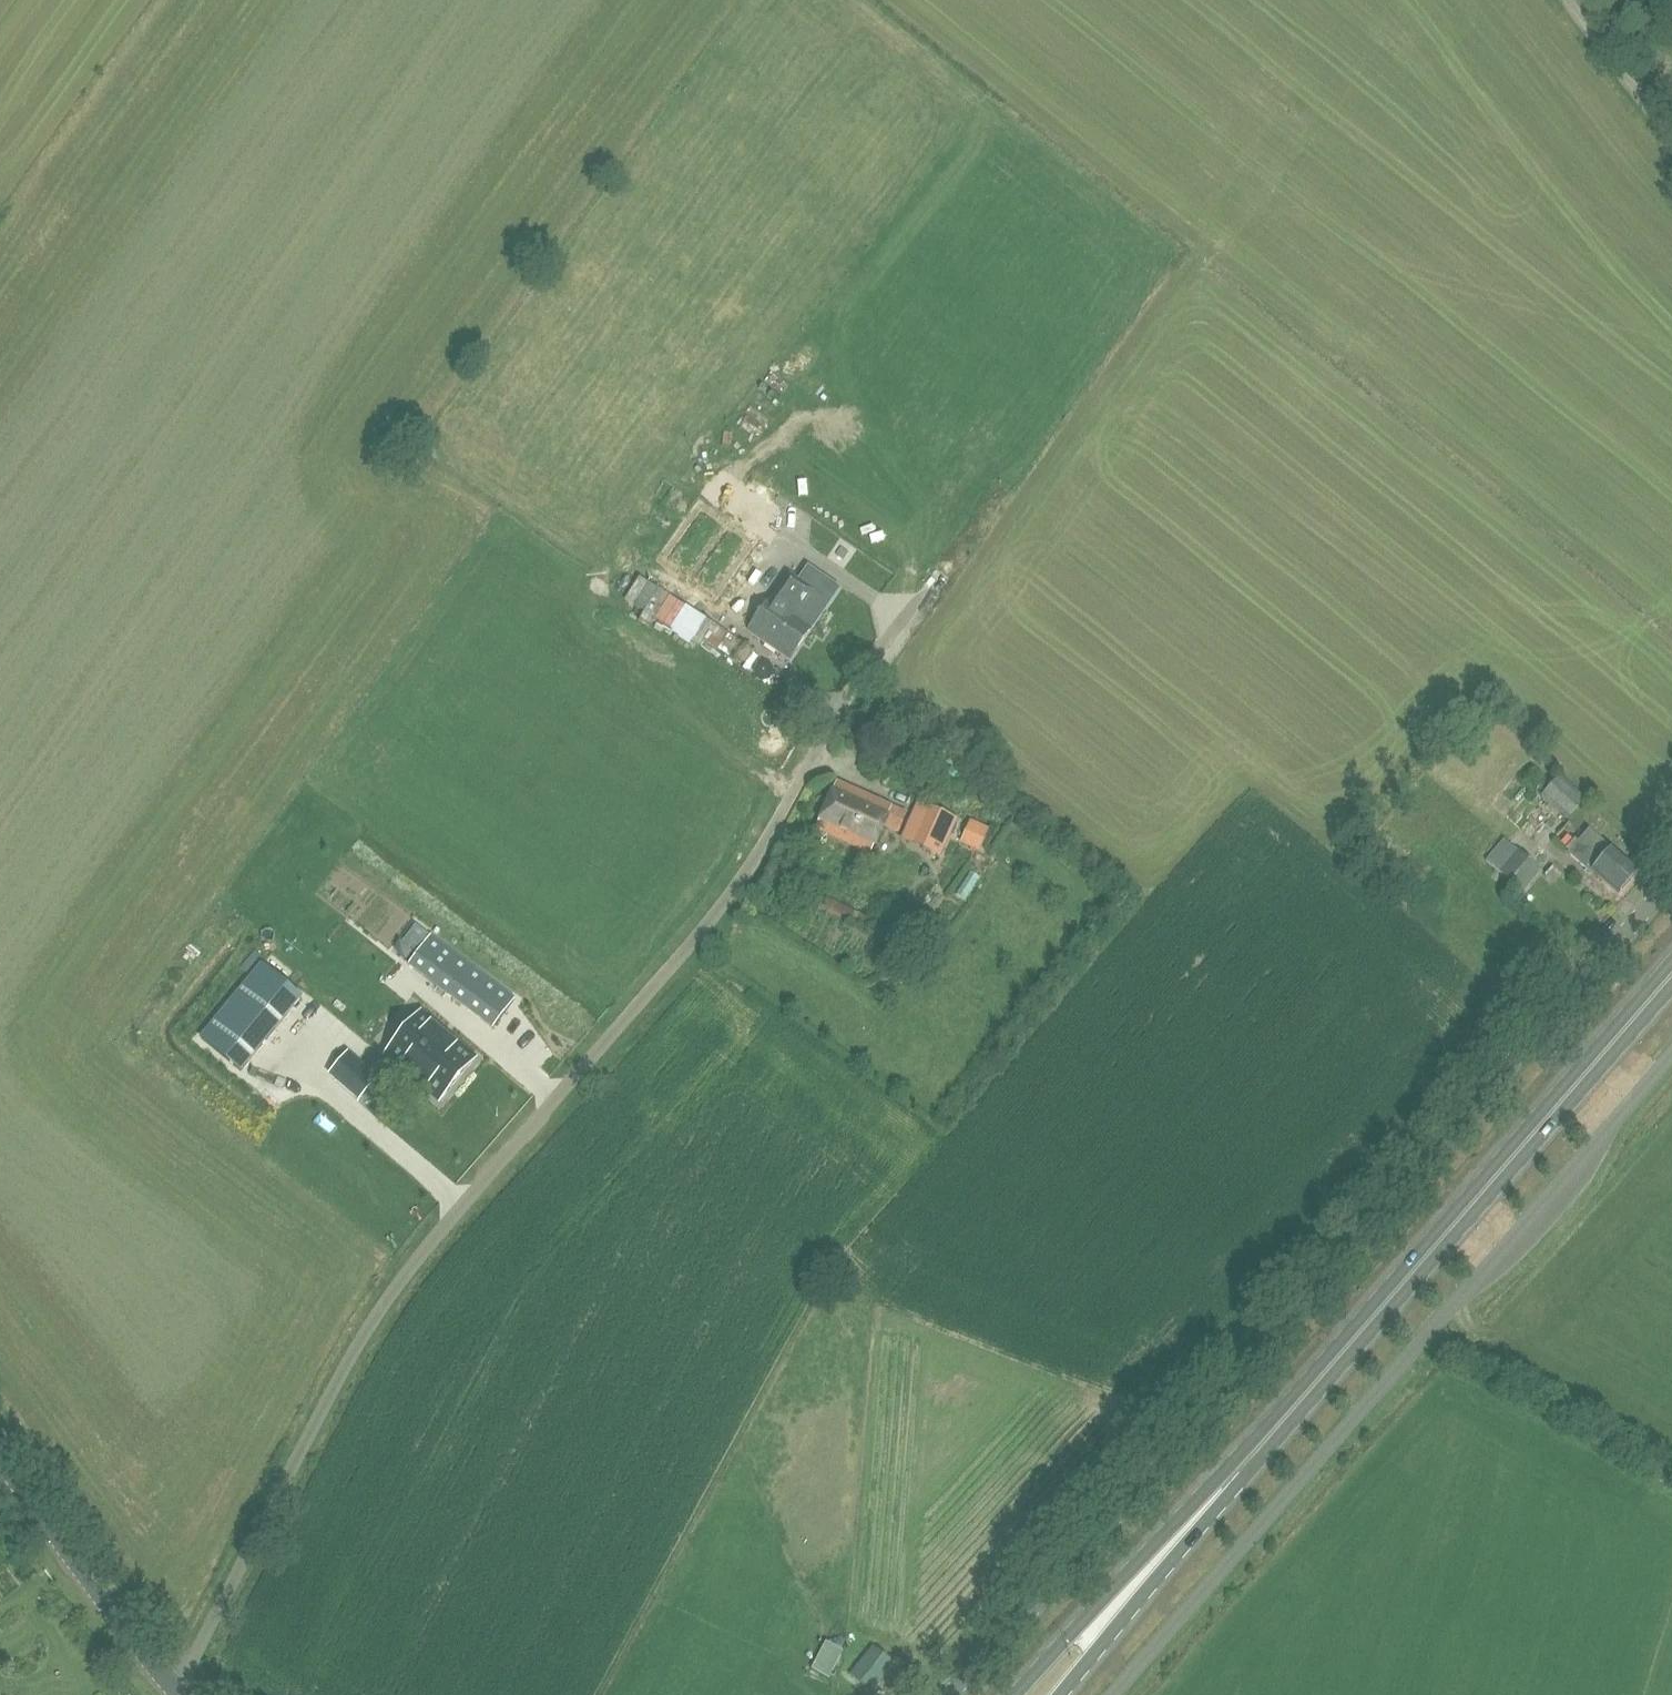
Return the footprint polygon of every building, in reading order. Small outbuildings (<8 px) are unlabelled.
[(772,597),(771,596),(747,630),(789,659),(813,625),(812,624),(829,601),(789,573),(772,597)] [(742,662),(752,648),(714,623),(704,639),(742,662)] [(1585,799),(1560,776),(1554,783),(1549,778),(1541,786),(1546,791),(1541,797),(1567,819),(1585,799)] [(900,827),(905,814),(836,782),(815,828),(871,854),(886,820),(900,827)] [(914,815),(907,832),(910,832),(907,840),(939,855),(956,818),(920,802),(914,815)] [(1589,830),(1578,842),(1574,839),(1565,849),(1569,853),(1568,854),(1592,874),(1594,872),(1619,894),(1637,873),(1589,830)] [(1523,893),(1542,870),(1504,839),(1485,861),(1523,893)] [(492,1029),(515,998),(431,935),(407,966),(492,1029)] [(235,998),(201,1038),(241,1071),(274,1030),(301,998),(262,965),(235,998)] [(475,1059),(421,1013),(385,1055),(440,1101),(475,1059)] [(360,1092),(375,1074),(355,1057),(339,1075),(360,1092)] [(829,1678),(844,1649),(826,1641),(811,1668),(829,1678)] [(871,1692),(895,1664),(873,1646),(849,1675),(871,1692)]
